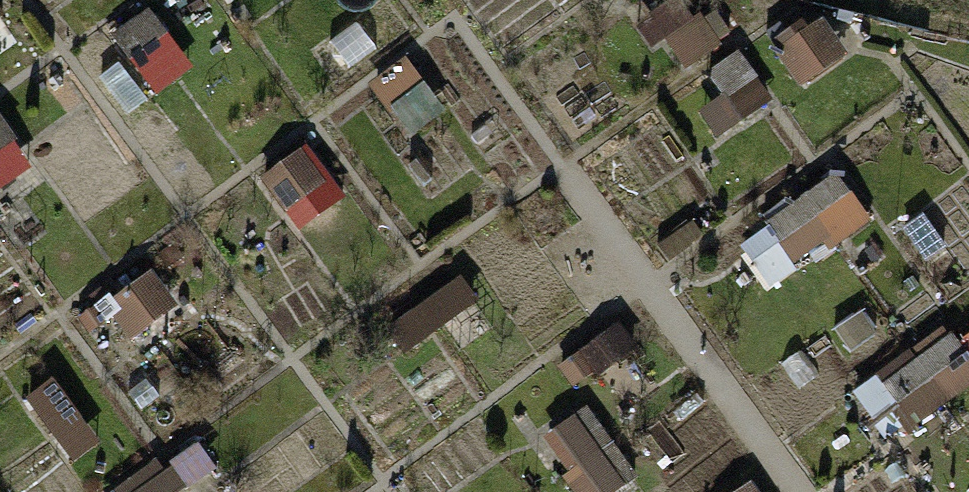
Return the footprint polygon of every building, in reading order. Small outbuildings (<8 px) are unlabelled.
[(9,11),(3,0),(0,0),(0,16),(9,11)] [(673,64),(729,43),(713,0),(686,0),(654,12),(673,64)] [(134,57),(109,74),(133,109),(198,65),(156,2),(115,30),(134,57)] [(745,49),(698,80),(730,128),(777,98),(745,49)] [(376,76),(411,127),(445,104),(410,53),(376,76)] [(20,138),(2,105),(0,106),(0,149),(20,138)] [(846,172),(744,231),(773,280),(875,220),(846,172)] [(411,346),(484,299),(466,272),(393,319),(411,346)] [(138,335),(184,306),(163,274),(117,303),(138,335)] [(861,397),(903,442),(968,380),(968,341),(946,317),(861,397)] [(644,474),(591,399),(542,433),(584,491),(618,491),(644,474)] [(760,478),(737,491),(768,491),(760,478)]
